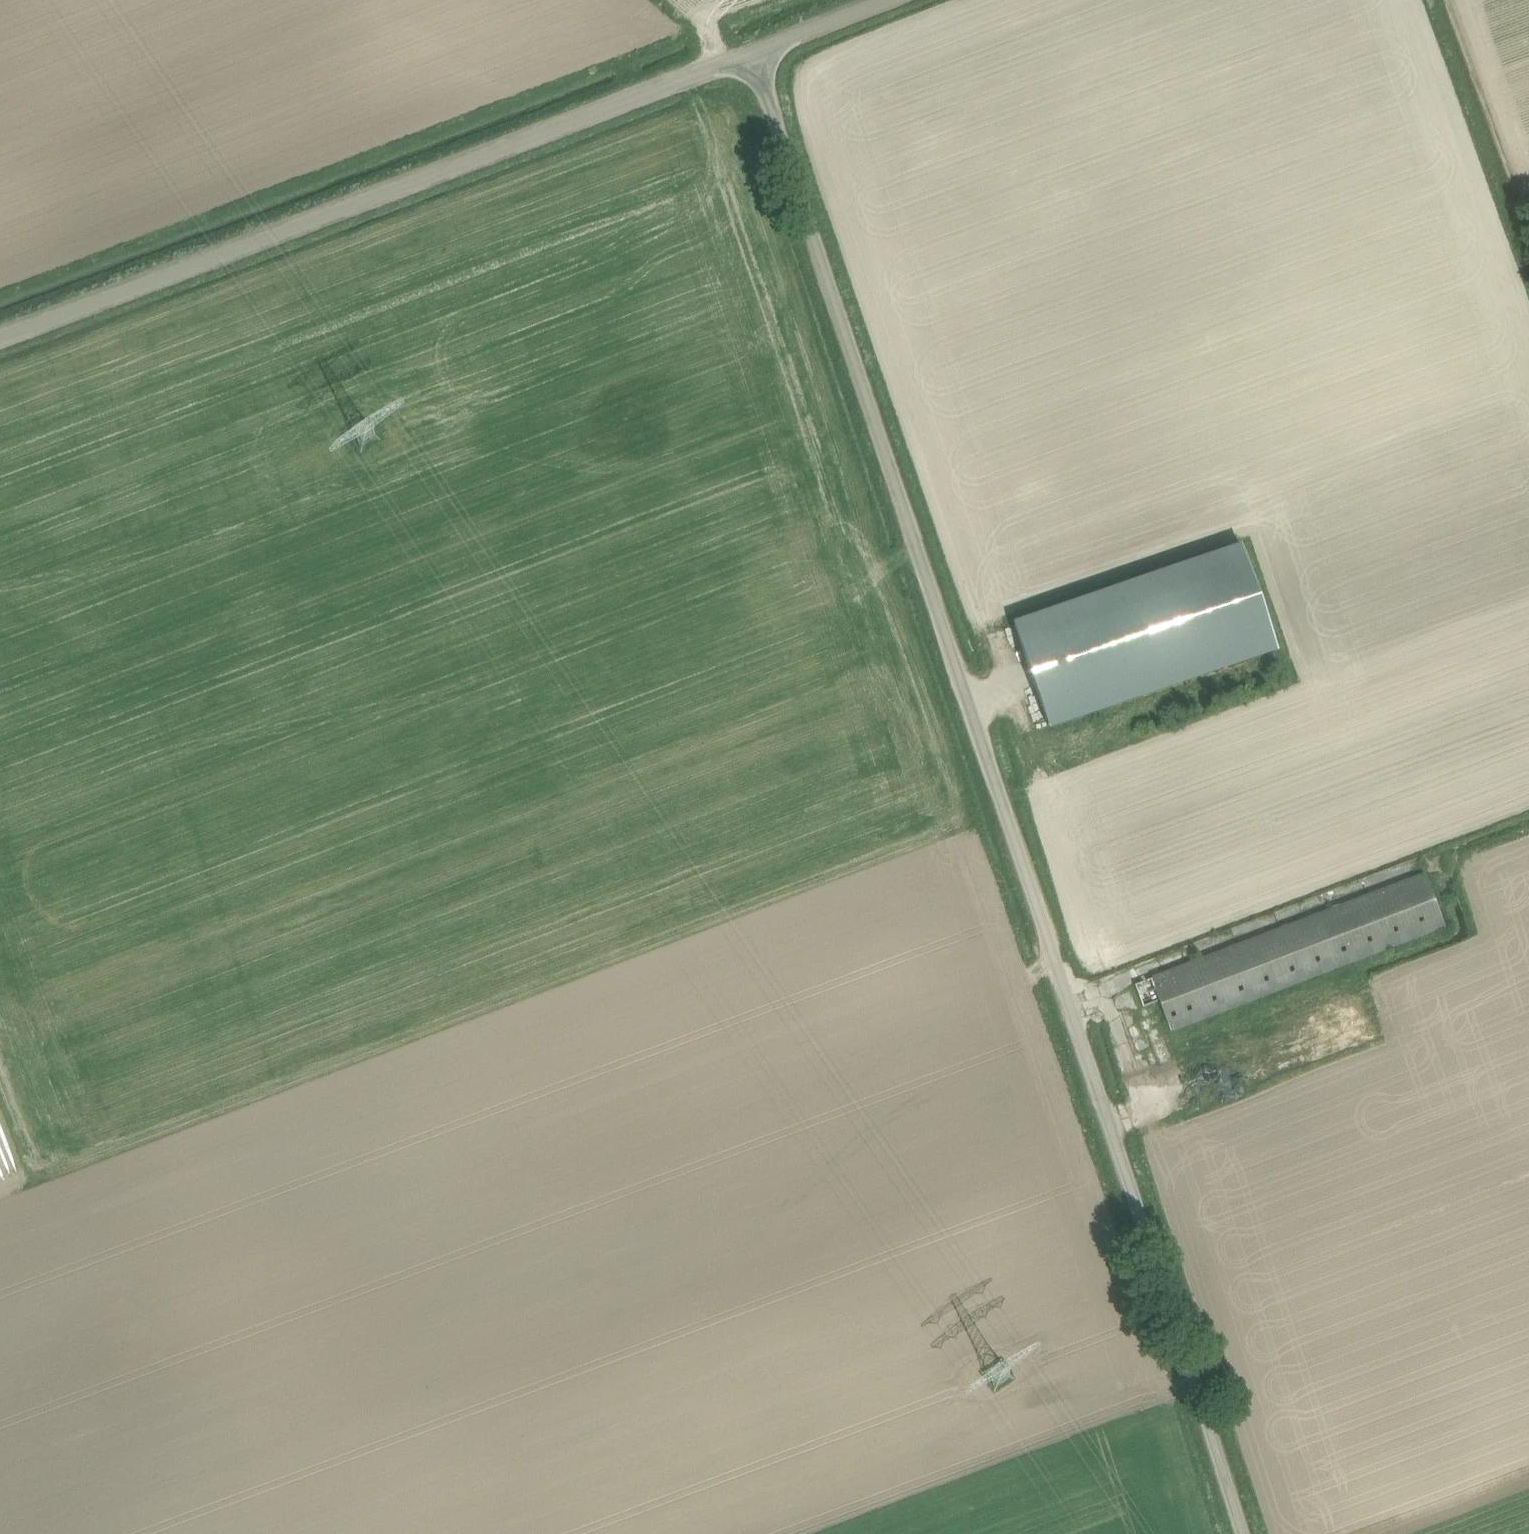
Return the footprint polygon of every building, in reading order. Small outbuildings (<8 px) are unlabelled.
[(1241,545),(1013,620),(1046,719),(1275,644),(1241,545)] [(1190,1023),(1445,927),(1424,874),(1154,977),(1135,984),(1144,1006),(1159,1000),(1171,1030),(1190,1023)]
